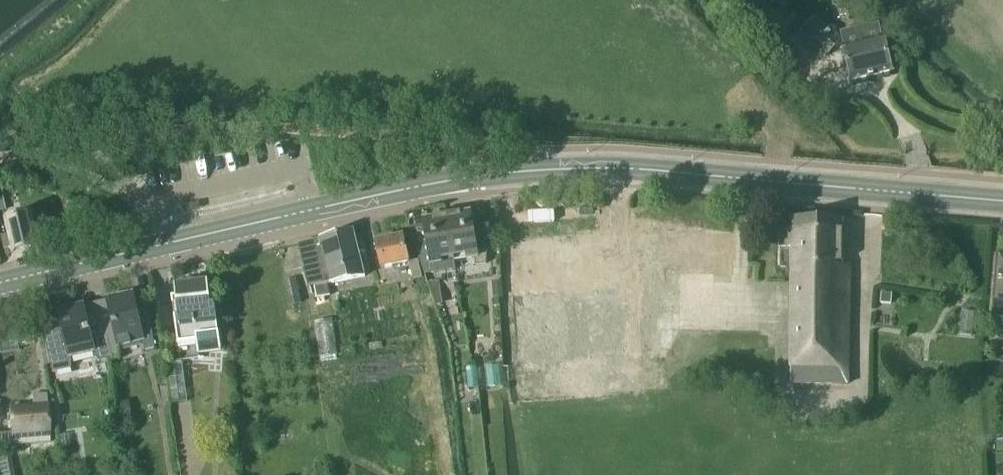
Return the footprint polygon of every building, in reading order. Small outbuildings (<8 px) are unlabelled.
[(891,71),(883,37),(880,37),(877,24),(841,33),(844,46),(842,46),(851,81),(891,71)] [(825,27),(808,45),(823,59),(840,41),(825,27)] [(476,250),(470,212),(449,215),(449,213),(446,213),(453,257),(466,255),(467,259),(473,258),(475,266),(486,264),(487,248),(476,250)] [(440,259),(453,257),(446,213),(443,213),(444,216),(423,219),(427,246),(415,247),(424,274),(426,286),(430,285),(433,303),(439,302),(434,265),(441,263),(440,259)] [(38,247),(30,214),(5,220),(9,236),(1,238),(4,250),(12,248),(13,254),(38,248),(38,247)] [(847,384),(849,265),(841,265),(841,219),(792,219),(792,229),(782,228),(782,246),(792,247),(790,383),(847,384)] [(506,228),(506,260),(508,260),(508,276),(575,277),(575,261),(578,261),(578,229),(571,229),(571,228),(556,227),(556,229),(528,228),(528,227),(513,227),(513,228),(506,228)] [(364,275),(354,230),(320,239),(298,244),(309,287),(314,286),(317,298),(328,295),(326,284),(364,275)] [(408,262),(403,236),(375,242),(381,268),(408,262)] [(591,259),(590,277),(598,277),(598,309),(614,309),(614,319),(646,320),(647,248),(615,247),(615,259),(591,259)] [(993,317),(1002,317),(1002,253),(998,253),(994,301),(993,317)] [(421,276),(417,259),(408,262),(412,278),(421,276)] [(686,263),(685,291),(743,292),(744,264),(686,263)] [(221,350),(215,303),(211,304),(207,277),(190,280),(188,281),(186,282),(174,284),(176,296),(172,297),(180,360),(204,357),(203,352),(221,350)] [(299,305),(294,281),(282,283),(288,307),(299,305)] [(494,305),(499,305),(499,298),(502,297),(500,282),(492,282),(494,305)] [(890,293),(880,293),(881,305),(891,304),(890,293)] [(157,349),(148,310),(136,312),(132,294),(107,300),(111,320),(101,322),(109,359),(119,357),(119,347),(140,342),(147,351),(157,349)] [(109,359),(101,322),(88,325),(83,306),(58,312),(62,329),(43,334),(52,373),(71,369),(72,358),(93,353),(98,362),(109,359)] [(130,401),(116,402),(118,423),(132,421),(130,401)] [(47,407),(9,410),(11,436),(49,432),(47,407)]
